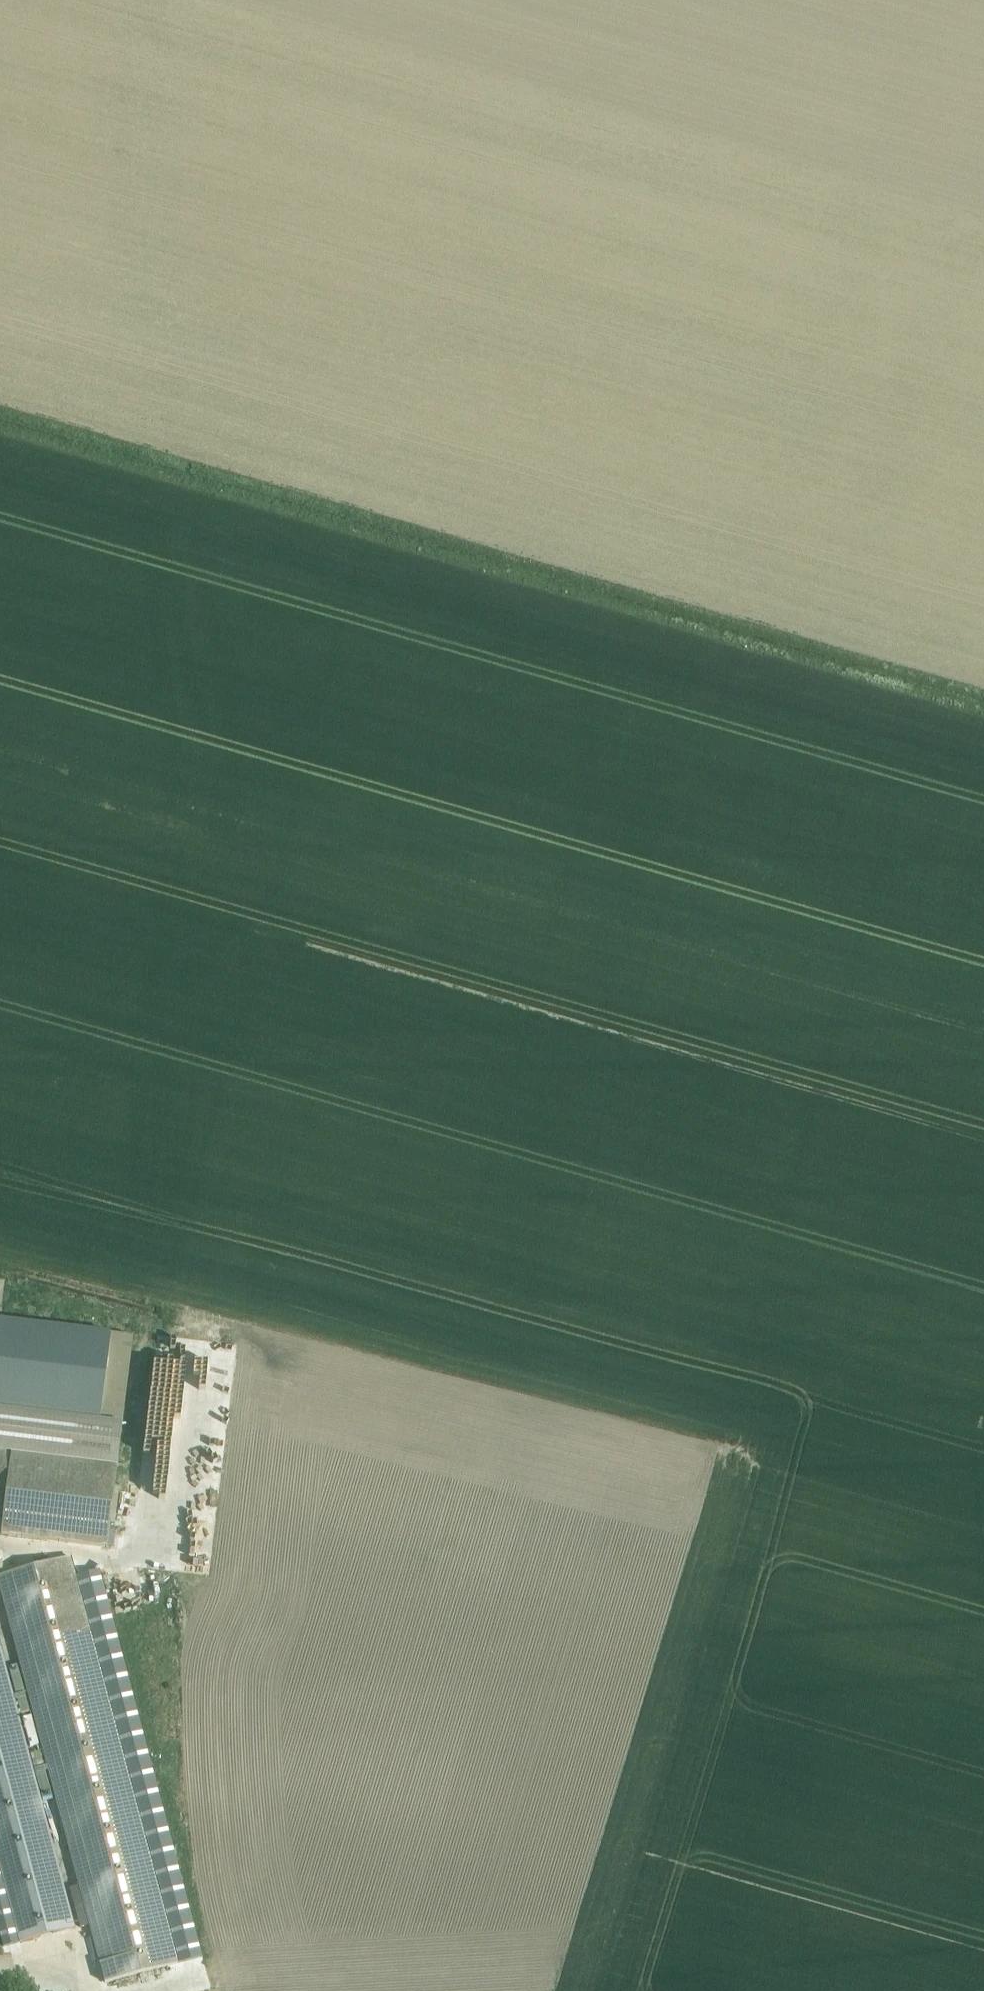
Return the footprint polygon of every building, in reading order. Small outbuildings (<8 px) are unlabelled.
[(121,1424),(132,1337),(0,1321),(0,1409),(121,1424)] [(6,1491),(0,1535),(106,1548),(116,1468),(121,1424),(0,1409),(0,1490),(6,1491)] [(0,1576),(0,1596),(103,1983),(176,1964),(120,1752),(83,1616),(68,1558),(0,1576)] [(99,1569),(76,1575),(179,1963),(202,1957),(99,1569)] [(19,1942),(74,1928),(0,1650),(0,1871),(19,1942)] [(3,1946),(18,1942),(0,1876),(0,1935),(3,1946)]
